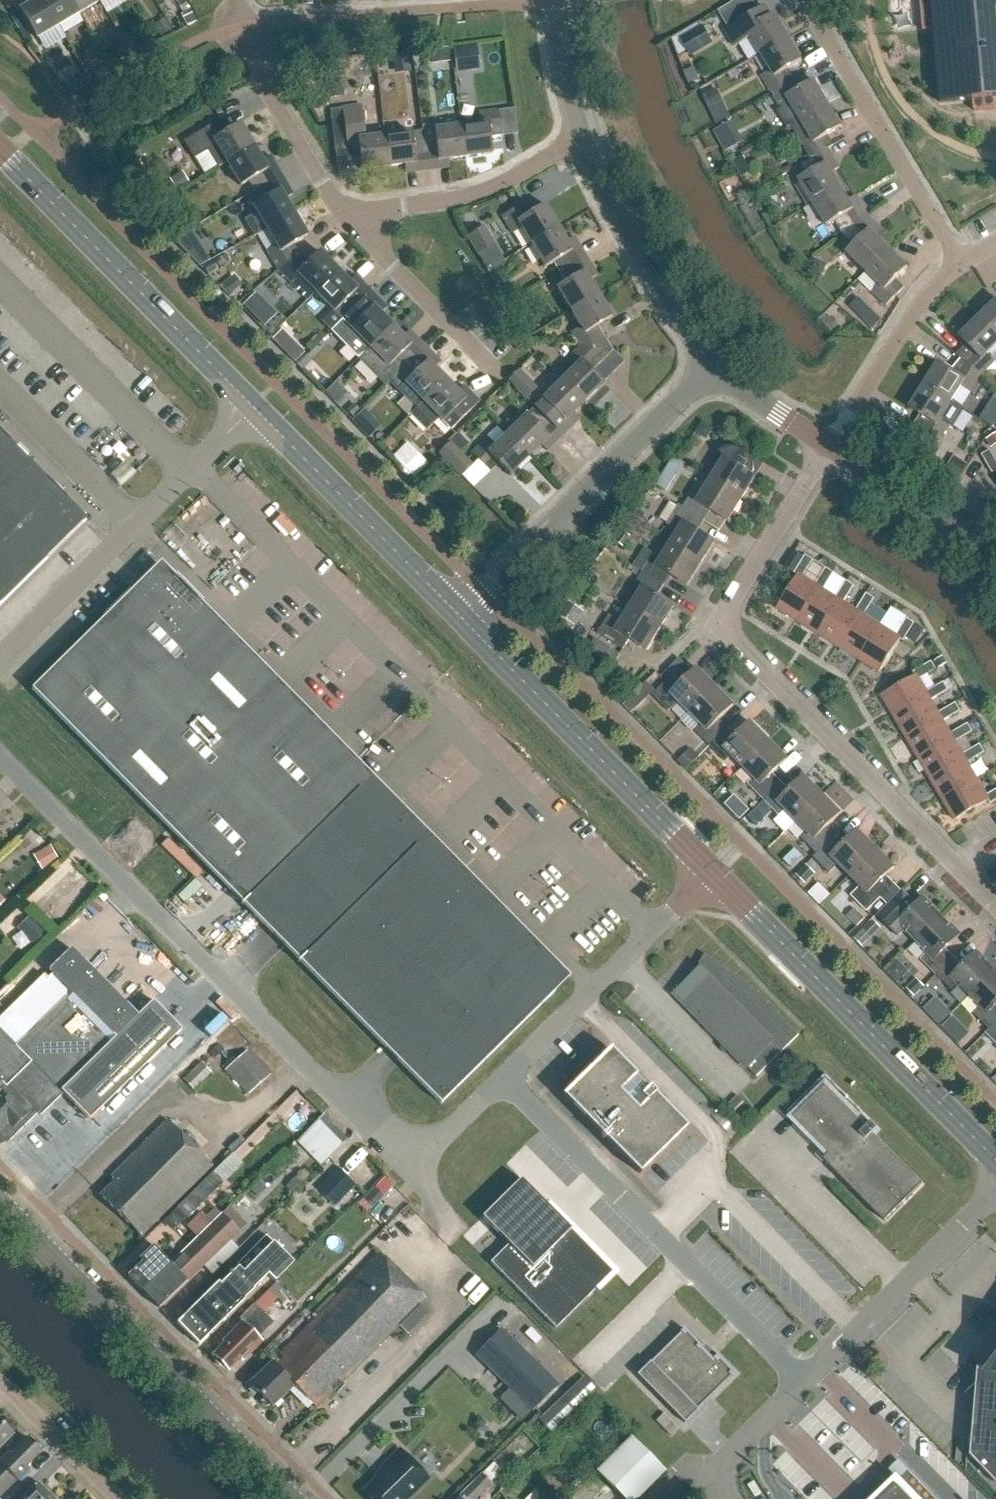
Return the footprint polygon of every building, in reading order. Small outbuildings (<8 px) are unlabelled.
[(58,28),(41,0),(30,0),(32,3),(19,11),(36,41),(58,28)] [(78,16),(69,0),(41,0),(58,28),(78,16)] [(99,4),(97,0),(69,0),(78,16),(99,4)] [(924,31),(935,30),(941,103),(973,100),(974,111),(981,111),(995,109),(995,105),(995,98),(995,0),(921,0),(924,31)] [(187,27),(196,22),(192,13),(182,18),(187,27)] [(18,30),(25,25),(18,14),(11,19),(18,30)] [(751,40),(761,56),(788,40),(775,17),(761,25),(755,14),(725,32),(736,49),(751,40)] [(160,38),(171,31),(164,19),(153,26),(160,38)] [(694,24),(667,39),(677,57),(704,43),(694,24)] [(111,42),(119,36),(113,26),(104,32),(111,42)] [(141,49),(151,44),(146,34),(136,39),(141,49)] [(802,63),(788,40),(761,56),(771,73),(762,78),(772,95),(795,81),(789,71),(802,63)] [(478,48),(453,51),(455,65),(479,62),(478,48)] [(448,49),(430,51),(432,66),(449,64),(448,49)] [(394,74),(411,72),(409,54),(392,56),(394,74)] [(801,91),(795,81),(772,95),(781,109),(777,111),(787,128),(791,126),(791,127),(828,106),(814,83),(801,91)] [(328,99),(344,97),(342,84),(326,87),(328,99)] [(709,109),(723,103),(717,89),(702,95),(709,109)] [(361,171),(388,167),(384,136),(365,138),(361,106),(342,108),(348,156),(359,154),(361,171)] [(842,129),(828,106),(791,127),(801,144),(811,160),(828,151),(834,147),(828,137),(842,129)] [(490,138),(502,137),(498,111),(479,113),(480,124),(461,126),(465,158),(492,154),(490,138)] [(254,147),(240,123),(226,132),(220,122),(184,143),(193,159),(207,151),(216,167),(225,161),(227,163),(254,147)] [(725,153),(744,142),(732,122),(714,132),(725,153)] [(434,125),(422,127),(423,131),(428,171),(450,168),(449,160),(465,158),(461,126),(434,129),(434,125)] [(423,131),(384,136),(388,167),(404,165),(405,174),(428,171),(423,131)] [(262,161),(254,147),(227,163),(240,186),(248,182),(254,191),(281,176),(270,156),(262,161)] [(834,161),(828,151),(811,160),(801,166),(807,177),(799,182),(813,205),(840,188),(827,165),(834,161)] [(741,178),(751,172),(742,156),(732,162),(741,178)] [(177,192),(189,184),(181,172),(169,180),(177,192)] [(254,191),(246,196),(266,229),(293,213),(285,199),(292,195),(281,176),(254,191)] [(854,211),(840,188),(813,205),(827,228),(834,224),(842,236),(867,217),(861,207),(854,211)] [(531,245),(558,228),(544,205),(530,213),(524,203),(502,217),(512,233),(521,228),(531,245)] [(307,236),(293,213),(266,229),(276,246),(267,251),(278,270),(299,254),(293,245),(307,236)] [(866,273),(889,251),(870,232),(875,226),(867,217),(842,236),(853,247),(847,254),(866,273)] [(566,242),(558,228),(531,245),(545,268),(553,263),(559,273),(585,257),(574,238),(566,242)] [(191,229),(173,240),(186,253),(200,244),(191,229)] [(476,256),(493,246),(483,229),(466,239),(476,256)] [(299,254),(278,270),(294,287),(296,289),(299,287),(305,293),(302,295),(308,301),(315,293),(338,270),(319,251),(307,263),(299,254)] [(896,281),(908,270),(889,251),(866,273),(880,286),(873,294),(887,308),(904,290),(896,281)] [(220,268),(229,263),(225,255),(204,266),(208,274),(217,270),(214,265),(218,264),(220,268)] [(597,276),(585,257),(559,273),(564,283),(556,287),(570,311),(598,295),(589,281),(597,276)] [(349,282),(338,270),(315,293),(342,321),(371,292),(355,276),(349,282)] [(236,301),(252,322),(290,294),(274,272),(236,301)] [(231,295),(242,286),(234,276),(223,285),(231,295)] [(387,308),(371,292),(342,321),(369,348),(392,326),(380,314),(387,308)] [(612,318),(598,295),(570,311),(580,327),(571,333),(580,347),(613,351),(598,326),(612,318)] [(979,319),(995,336),(995,303),(979,319)] [(871,310),(862,319),(873,329),(882,320),(871,310)] [(271,334),(281,323),(271,314),(261,325),(271,334)] [(995,346),(995,336),(979,319),(960,339),(970,350),(960,361),(979,377),(980,376),(994,363),(987,355),(995,346)] [(389,383),(425,347),(409,331),(403,337),(392,326),(369,348),(370,348),(359,359),(386,386),(389,383)] [(425,347),(389,383),(415,409),(423,402),(445,380),(435,369),(441,363),(425,347)] [(592,372),(613,351),(580,347),(568,359),(576,366),(562,380),(584,403),(603,384),(592,372)] [(938,364),(924,387),(951,403),(961,388),(969,392),(975,396),(985,379),(980,376),(979,377),(960,361),(951,372),(938,364)] [(508,381),(526,400),(538,388),(519,370),(508,381)] [(415,409),(410,415),(426,431),(439,418),(451,431),(479,402),(463,386),(457,392),(445,380),(423,402),(415,409)] [(572,414),(584,403),(562,380),(543,399),(549,405),(541,413),(562,436),(578,420),(572,414)] [(941,420),(951,403),(924,387),(910,410),(920,416),(914,427),(939,442),(949,425),(941,420)] [(355,404),(348,411),(354,417),(360,410),(355,404)] [(362,413),(353,422),(364,433),(373,424),(362,413)] [(546,452),(562,436),(541,413),(533,421),(526,415),(507,434),(529,457),(540,446),(546,452)] [(0,432),(0,491),(30,462),(0,432)] [(509,476),(529,457),(507,434),(493,447),(486,440),(472,454),(490,472),(498,464),(509,476)] [(995,446),(995,434),(986,440),(991,448),(995,446)] [(950,457),(958,444),(947,437),(939,450),(950,457)] [(415,479),(429,464),(406,443),(393,457),(415,479)] [(438,454),(450,465),(461,454),(450,443),(438,454)] [(720,467),(711,480),(742,500),(755,478),(739,467),(745,457),(724,443),(712,462),(720,467)] [(990,451),(982,456),(992,474),(995,472),(995,461),(990,451)] [(472,466),(461,454),(450,465),(461,477),(472,466)] [(30,462),(0,491),(0,606),(87,520),(30,462)] [(662,476),(656,486),(665,491),(671,482),(662,476)] [(728,522),(742,500),(711,480),(703,494),(695,489),(684,508),(704,521),(711,511),(728,522)] [(715,542),(698,531),(704,521),(684,508),(680,505),(667,524),(679,532),(671,545),(701,564),(715,542)] [(624,548),(630,537),(621,531),(615,542),(624,548)] [(687,586),(701,564),(671,545),(662,558),(655,553),(643,572),(664,586),(670,575),(687,586)] [(794,551),(784,567),(794,573),(804,558),(794,551)] [(819,587),(816,585),(803,577),(814,561),(806,555),(795,573),(798,575),(777,608),(798,621),(819,587)] [(830,563),(826,568),(834,573),(838,568),(830,563)] [(599,590),(608,576),(593,567),(584,580),(599,590)] [(840,600),(836,598),(824,590),(834,573),(826,568),(816,585),(819,587),(798,621),(819,634),(840,600)] [(658,596),(664,586),(643,572),(631,591),(639,596),(630,609),(661,628),(675,606),(658,596)] [(146,576),(32,690),(174,834),(289,721),(146,576)] [(860,613),(856,611),(844,603),(855,586),(847,581),(836,598),(840,600),(819,634),(839,647),(860,613)] [(859,660),(880,626),(864,616),(875,599),(867,594),(856,611),(860,613),(839,647),(859,660)] [(575,626),(584,612),(567,601),(558,616),(575,626)] [(647,650),(661,628),(630,609),(622,623),(610,615),(598,634),(624,650),(630,640),(647,650)] [(904,642),(915,624),(907,619),(896,636),(880,626),(859,660),(880,673),(901,640),(904,642)] [(917,644),(925,630),(917,625),(908,639),(917,644)] [(939,669),(947,664),(943,657),(935,662),(939,669)] [(882,695),(895,717),(929,696),(927,693),(919,680),(937,670),(932,662),(914,673),(916,676),(882,695)] [(690,713),(716,687),(698,669),(680,687),(671,678),(653,696),(669,712),(679,702),(690,713)] [(635,711),(655,691),(646,682),(627,702),(635,711)] [(944,682),(927,693),(929,696),(895,717),(907,737),(941,717),(939,713),(932,701),(949,691),(944,682)] [(734,706),(716,687),(690,713),(701,724),(695,730),(711,746),(728,729),(720,720),(734,706)] [(956,703),(939,713),(941,717),(907,737),(919,758),(953,738),(951,734),(944,722),(961,712),(956,703)] [(230,891),(345,777),(289,721),(174,834),(230,891)] [(744,767),(769,742),(751,723),(737,737),(728,729),(711,746),(726,762),(733,756),(744,767)] [(968,724),(951,734),(953,738),(919,758),(931,779),(965,759),(963,755),(956,742),(973,732),(968,724)] [(787,760),(769,742),(744,767),(755,778),(748,784),(764,800),(782,783),(773,774),(787,760)] [(980,745),(963,755),(965,759),(931,779),(943,799),(977,779),(968,763),(985,753),(980,745)] [(685,771),(699,757),(691,749),(677,762),(685,771)] [(556,991),(345,777),(230,891),(441,1104),(556,991)] [(797,821),(823,796),(804,777),(790,791),(782,783),(764,800),(780,816),(786,810),(797,821)] [(977,779),(943,799),(955,821),(989,801),(991,804),(995,801),(995,790),(987,796),(977,779)] [(841,814),(823,796),(797,821),(808,832),(802,838),(817,854),(835,837),(827,828),(841,814)] [(736,814),(740,819),(749,811),(744,806),(736,814)] [(758,826),(767,816),(758,807),(749,817),(758,826)] [(855,871),(876,850),(858,831),(844,845),(835,837),(817,854),(814,858),(830,874),(844,860),(855,871)] [(762,841),(773,840),(772,832),(761,833),(762,841)] [(50,845),(39,851),(48,866),(59,860),(50,845)] [(894,868),(876,850),(855,871),(866,882),(852,896),(867,912),(881,898),(888,905),(902,892),(894,883),(890,887),(883,879),(894,868)] [(794,872),(803,862),(793,852),(783,862),(794,872)] [(806,885),(816,874),(806,865),(796,875),(806,885)] [(45,910),(57,922),(89,890),(77,879),(45,910)] [(916,942),(942,917),(924,898),(917,905),(903,890),(902,892),(888,905),(878,916),(899,937),(905,931),(916,942)] [(858,912),(850,920),(856,927),(865,919),(858,912)] [(47,936),(28,917),(17,929),(36,948),(47,936)] [(960,935),(942,917),(916,942),(927,953),(921,959),(937,975),(955,958),(946,949),(960,935)] [(0,1030),(0,1137),(6,1143),(7,1142),(37,1113),(40,1116),(62,1094),(61,1092),(139,1015),(71,947),(49,969),(71,992),(16,1046),(0,1030)] [(970,996),(995,971),(977,953),(963,967),(955,958),(937,975),(952,991),(959,985),(970,996)] [(800,1035),(769,1004),(757,993),(745,982),(732,972),(719,963),(705,955),(690,981),(699,990),(685,1004),(757,1077),(800,1035)] [(897,983),(908,972),(897,961),(886,972),(897,983)] [(995,971),(970,996),(981,1007),(974,1014),(990,1029),(995,1024),(995,972),(995,971)] [(145,1009),(164,1028),(198,995),(179,975),(145,1009)] [(914,997),(924,987),(917,979),(907,989),(914,997)] [(232,1035),(236,1030),(227,1021),(220,1029),(224,1033),(214,1045),(230,1059),(243,1045),(232,1035)] [(961,1034),(945,1021),(939,1029),(954,1042),(961,1034)] [(990,1029),(986,1033),(995,1043),(995,1024),(990,1029)] [(610,1049),(594,1065),(563,1096),(640,1174),(687,1127),(655,1095),(656,1094),(650,1087),(649,1088),(647,1090),(635,1077),(637,1076),(610,1049)] [(247,1097),(270,1076),(246,1051),(223,1072),(247,1097)] [(183,1080),(193,1091),(211,1073),(201,1063),(183,1080)] [(826,1075),(788,1113),(830,1155),(825,1160),(886,1222),(923,1185),(874,1135),(879,1130),(873,1124),(868,1129),(857,1118),(863,1113),(826,1075)] [(227,1150),(236,1161),(304,1102),(294,1092),(227,1150)] [(731,1114),(743,1102),(737,1096),(725,1108),(731,1114)] [(329,1123),(322,1116),(303,1134),(310,1141),(321,1152),(328,1159),(346,1141),(339,1134),(329,1123)] [(141,1238),(212,1167),(167,1122),(110,1179),(113,1183),(100,1197),(141,1238)] [(348,1173),(363,1158),(355,1149),(339,1164),(348,1173)] [(342,1199),(356,1186),(338,1168),(324,1181),(342,1199)] [(187,1220),(222,1185),(212,1174),(176,1209),(187,1220)] [(292,1194),(304,1182),(297,1176),(285,1187),(292,1194)] [(380,1178),(357,1200),(365,1209),(388,1186),(380,1178)] [(508,1245),(490,1263),(555,1329),(596,1289),(599,1292),(601,1290),(599,1287),(614,1272),(570,1227),(569,1228),(549,1207),(552,1204),(549,1202),(546,1205),(520,1179),(481,1217),(508,1245)] [(260,1226),(268,1218),(262,1212),(254,1220),(260,1226)] [(160,1308),(223,1245),(221,1243),(235,1229),(220,1215),(171,1264),(143,1292),(160,1308)] [(274,1282),(293,1264),(273,1244),(243,1274),(238,1269),(232,1274),(230,1273),(228,1275),(230,1277),(221,1285),(218,1282),(176,1324),(199,1347),(245,1301),(244,1300),(254,1290),(253,1289),(267,1275),(274,1282)] [(143,1292),(171,1264),(152,1246),(139,1260),(142,1263),(128,1277),(143,1292)] [(317,1409),(425,1299),(379,1253),(280,1354),(284,1358),(276,1367),(272,1363),(250,1385),(272,1407),(293,1386),(317,1409)] [(282,1304),(289,1297),(275,1284),(269,1291),(282,1304)] [(259,1340),(274,1324),(260,1311),(245,1326),(243,1324),(224,1343),(226,1345),(214,1357),(217,1360),(217,1363),(222,1369),(226,1369),(229,1371),(247,1352),(250,1355),(262,1343),(259,1340)] [(712,1361),(701,1349),(702,1348),(684,1329),(680,1332),(680,1333),(651,1362),(650,1362),(637,1375),(684,1424),(698,1410),(697,1410),(730,1377),(731,1378),(735,1374),(716,1355),(712,1359),(713,1360),(712,1361)] [(556,1387),(499,1331),(477,1354),(511,1388),(534,1410),(556,1387)] [(971,1457),(973,1457),(995,1482),(995,1365),(992,1369),(979,1368),(971,1457)] [(582,1377),(542,1418),(554,1430),(595,1389),(582,1377)] [(678,1429),(663,1414),(655,1422),(670,1436),(678,1429)] [(13,1434),(0,1421),(0,1447),(13,1434)] [(665,1472),(630,1437),(596,1471),(623,1498),(638,1498),(665,1472)] [(41,1452),(38,1449),(37,1446),(34,1443),(31,1442),(28,1439),(12,1455),(9,1452),(0,1461),(0,1464),(2,1465),(0,1467),(0,1490),(13,1477),(17,1481),(29,1469),(26,1466),(41,1452)] [(398,1452),(381,1470),(383,1473),(362,1494),(367,1498),(406,1498),(425,1480),(398,1452)] [(491,1484),(490,1483),(502,1471),(494,1463),(458,1498),(476,1498),(491,1484)] [(898,1483),(883,1498),(914,1498),(898,1483)] [(50,1495),(38,1484),(23,1498),(46,1498),(50,1495)] [(540,1485),(526,1498),(555,1498),(540,1485)]
